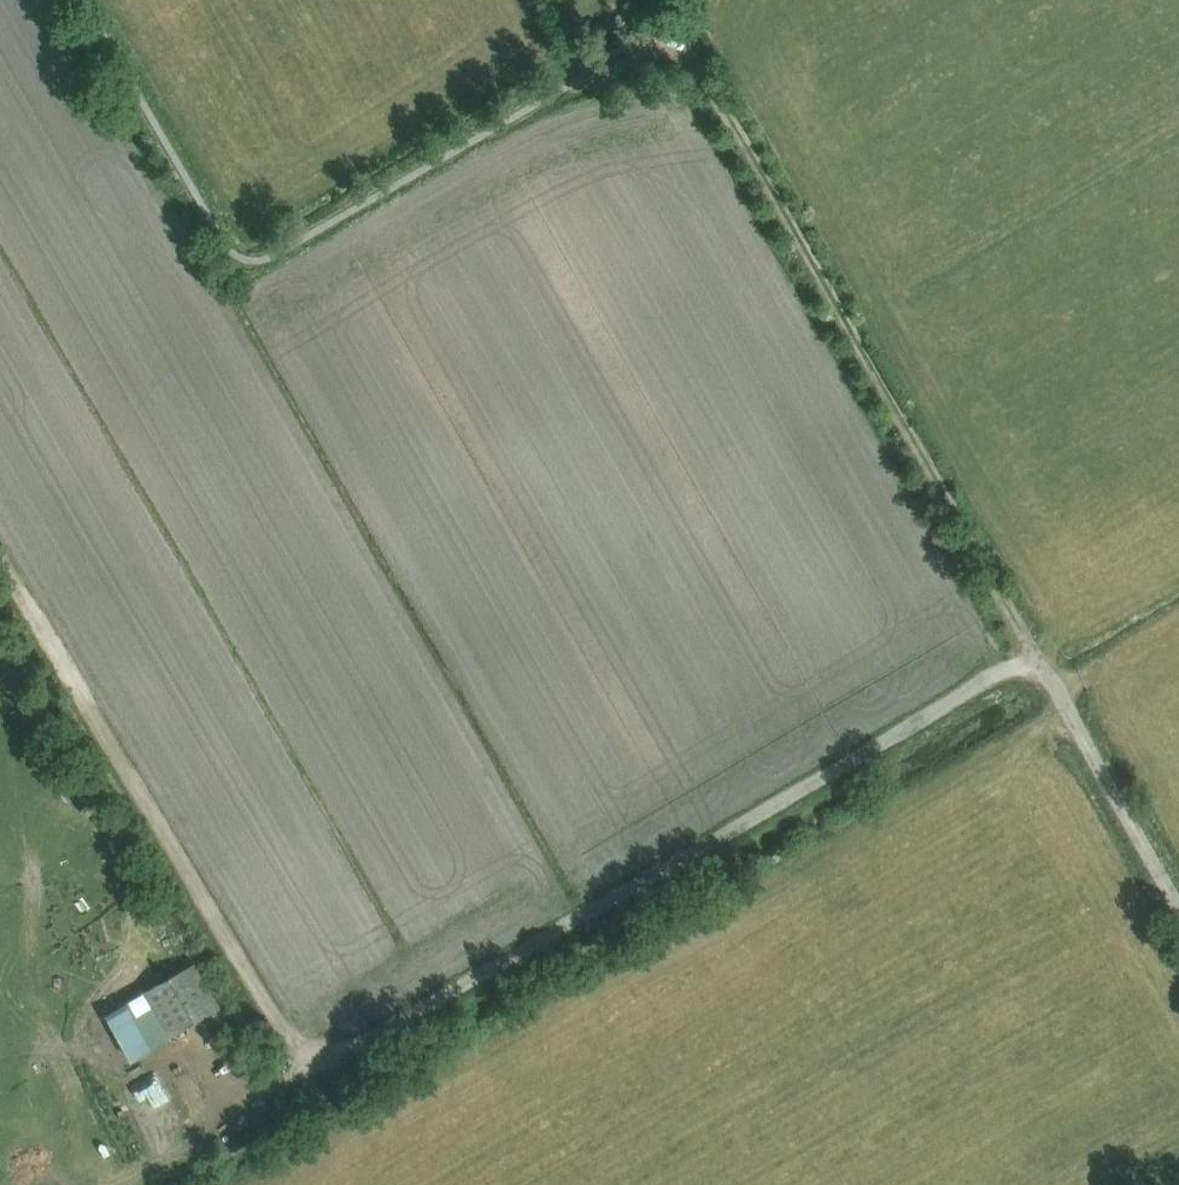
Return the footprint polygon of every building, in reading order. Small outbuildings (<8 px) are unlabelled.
[(194,968),(130,1007),(152,1047),(220,1006),(194,968)]
